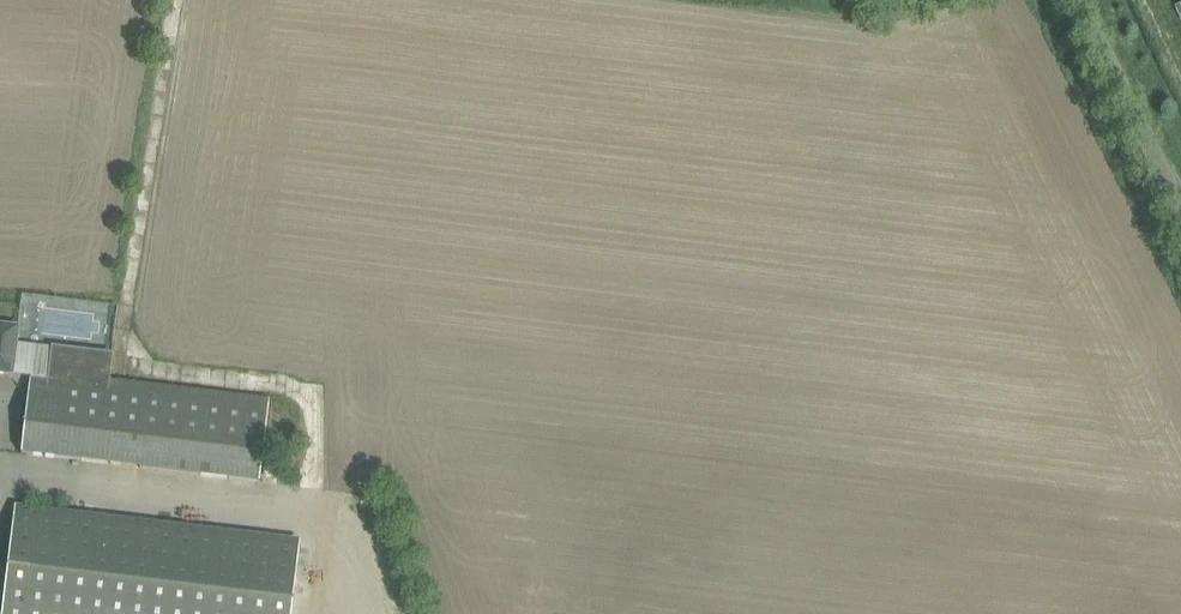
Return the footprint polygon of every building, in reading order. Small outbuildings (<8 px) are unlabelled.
[(13,374),(19,325),(0,323),(0,372),(13,374)] [(259,481),(269,398),(111,379),(115,347),(53,340),(50,372),(32,370),(22,453),(259,481)] [(15,509),(3,613),(292,613),(300,544),(15,509)]
